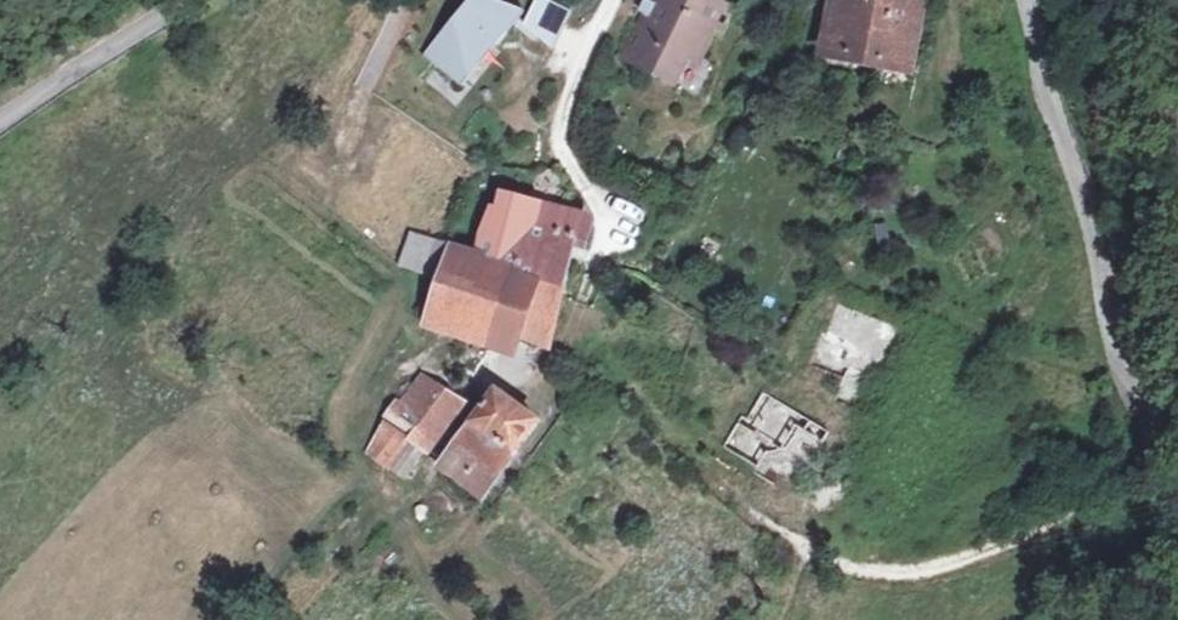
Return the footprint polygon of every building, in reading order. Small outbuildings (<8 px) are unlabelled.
[(496,0),(470,0),(424,56),(468,91),(518,29),(528,13),(496,0)] [(553,0),(535,0),(530,11),(521,31),(554,51),(578,10),(553,0)] [(730,3),(724,0),(663,0),(671,4),(664,16),(656,12),(632,56),(666,75),(669,69),(688,80),(699,60),(705,63),(722,34),(729,37),(733,28),(744,11),(730,3)] [(663,0),(656,12),(664,16),(671,4),(663,0)] [(907,74),(921,15),(891,9),(852,0),(843,0),(839,19),(831,57),(907,74)] [(933,19),(921,15),(907,74),(920,77),(933,19)] [(699,60),(688,80),(712,93),(722,72),(705,63),(699,60)] [(492,263),(466,336),(493,348),(500,328),(548,347),(561,290),(572,241),(588,245),(592,215),(539,203),(502,194),(499,210),(489,208),(477,237),(476,256),(492,263)] [(492,263),(476,256),(457,249),(454,248),(430,321),(466,336),(492,263)] [(912,327),(836,306),(809,362),(841,377),(835,401),(856,413),(872,375),(889,377),(912,327)] [(406,484),(428,456),(415,447),(410,444),(413,440),(431,414),(440,420),(448,426),(463,405),(454,398),(424,377),(404,407),(400,403),(386,422),(391,425),(368,457),(406,484)] [(839,432),(763,389),(717,452),(792,498),(839,432)] [(516,452),(538,422),(496,392),(474,423),(442,467),(482,497),(516,452)] [(415,447),(428,456),(448,426),(440,420),(431,414),(413,440),(410,444),(415,447)]
